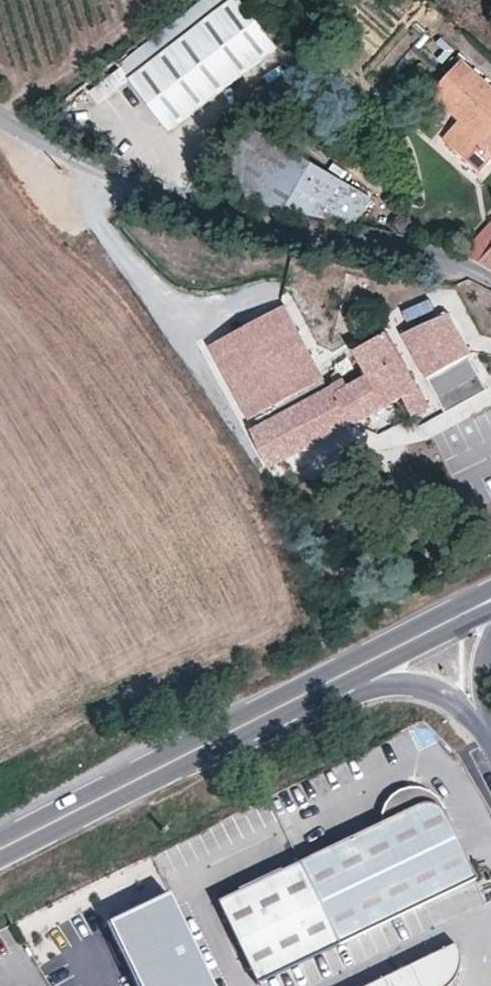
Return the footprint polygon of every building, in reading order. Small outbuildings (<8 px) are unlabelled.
[(245,0),(203,0),(121,63),(170,127),(279,44),(245,0)] [(461,119),(446,136),(465,154),(476,142),(489,154),(490,152),(490,90),(459,61),(425,99),(437,111),(445,103),(461,119)] [(99,102),(128,79),(118,65),(88,88),(99,102)] [(248,193),(244,200),(319,215),(339,180),(249,128),(221,177),(248,193)] [(478,165),(489,154),(476,142),(465,154),(478,165)] [(339,180),(319,215),(359,224),(373,199),(339,180)] [(464,251),(490,269),(490,221),(464,251)] [(204,346),(217,370),(292,330),(279,306),(204,346)] [(465,347),(441,306),(398,331),(432,392),(474,369),(462,349),(465,347)] [(266,468),(400,396),(409,415),(425,407),(416,388),(381,331),(350,350),(364,374),(345,386),(340,378),(325,388),(292,330),(217,370),(243,420),(249,417),(254,426),(246,431),(266,468)] [(474,369),(432,392),(441,408),(483,384),(474,369)] [(437,798),(434,791),(426,787),(419,783),(404,785),(392,793),(384,802),(380,812),(378,820),(298,857),(213,896),(252,981),(338,941),(475,877),(440,808),(437,798)] [(102,926),(131,985),(205,985),(162,897),(102,926)] [(436,985),(438,983),(442,982),(446,979),(449,975),(453,969),(455,965),(455,957),(455,950),(454,944),(452,939),(422,954),(355,985),(437,985),(436,985)]
